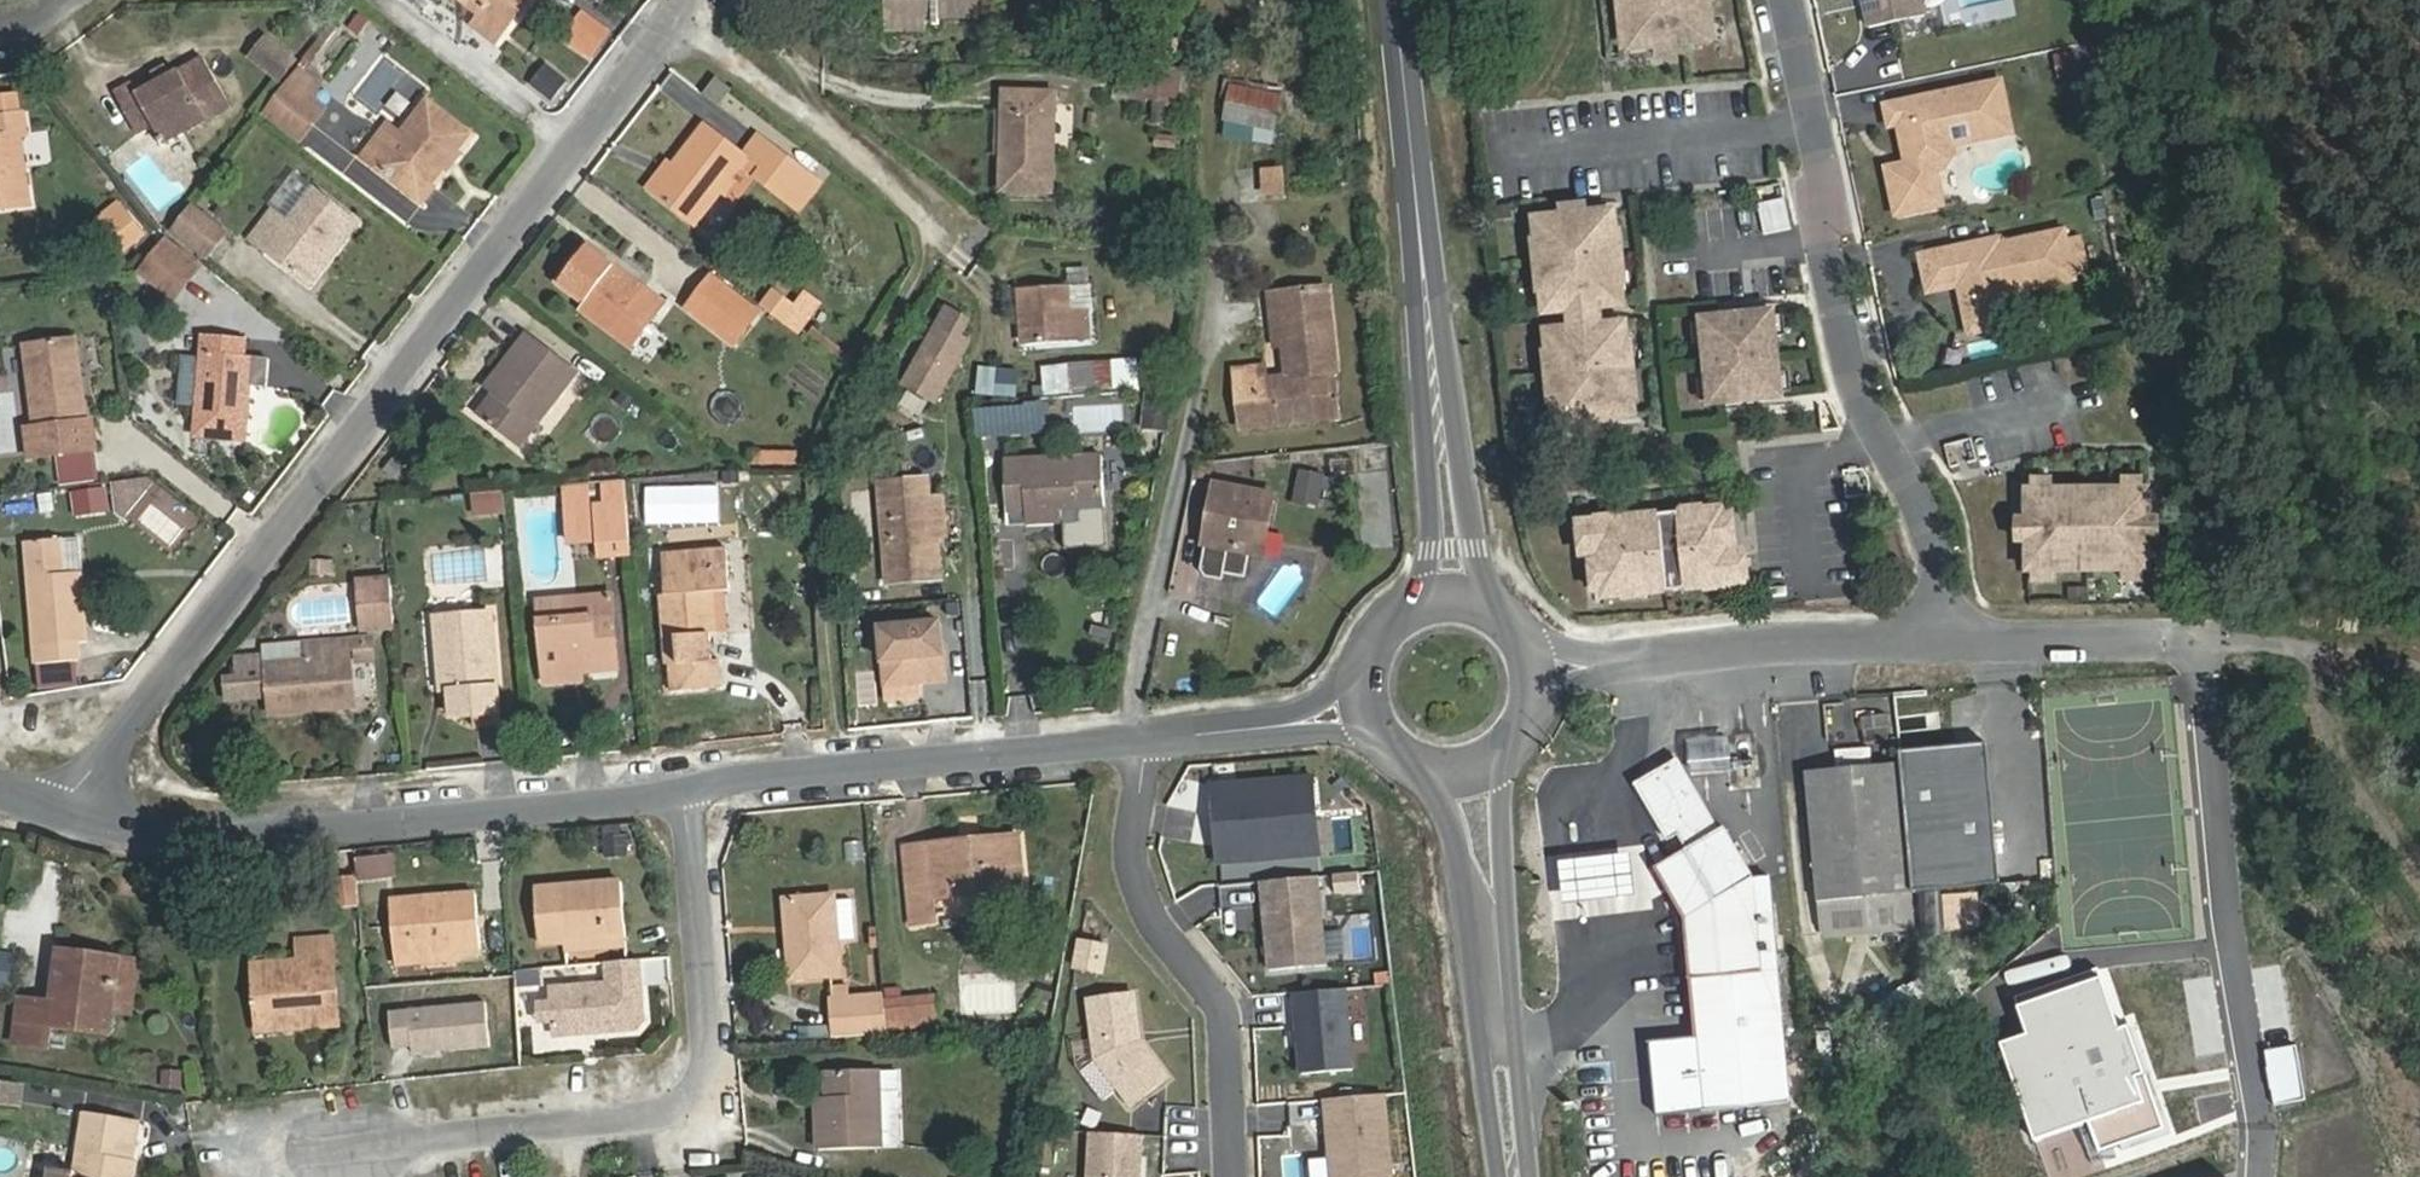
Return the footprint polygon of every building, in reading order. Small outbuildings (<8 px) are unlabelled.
[(486,12),(475,26),(498,42),(529,0),(471,0),(486,12)] [(922,15),(976,16),(976,0),(894,0),(894,15),(922,15)] [(1616,13),(1618,31),(1614,32),(1617,56),(1617,60),(1696,51),(1696,48),(1694,24),(1691,24),(1689,5),(1688,0),(1614,0),(1616,13)] [(1857,36),(1913,25),(1907,0),(1850,0),(1857,36)] [(1702,47),(1698,4),(1689,5),(1691,24),(1694,24),(1696,48),(1702,47)] [(588,8),(570,32),(596,51),(614,26),(588,8)] [(1616,13),(1606,13),(1611,56),(1617,56),(1614,32),(1618,31),(1616,13)] [(922,29),(922,15),(894,15),(894,29),(922,29)] [(277,80),(291,63),(265,42),(251,60),(277,80)] [(2060,79),(2082,73),(2075,50),(2054,56),(2060,79)] [(135,96),(130,86),(116,93),(139,135),(154,127),(164,143),(230,108),(202,59),(135,96)] [(2052,61),(2036,65),(2040,81),(2056,78),(2052,61)] [(1118,63),(1115,97),(1186,104),(1190,70),(1118,63)] [(572,79),(552,64),(537,84),(557,98),(572,79)] [(298,73),(264,115),(297,141),(322,111),(308,100),(317,88),(298,73)] [(720,105),(732,90),(716,78),(704,94),(720,105)] [(1276,144),(1281,88),(1226,83),(1221,139),(1276,144)] [(308,100),(322,111),(320,90),(317,88),(308,100)] [(1987,91),(1881,113),(1893,174),(1885,186),(1875,188),(1883,224),(1928,214),(1921,179),(1929,178),(1939,163),(1937,154),(1998,142),(1987,91)] [(1004,111),(1003,157),(1002,190),(1053,191),(1054,94),(1005,93),(1004,111)] [(427,102),(401,136),(376,168),(417,202),(470,135),(427,102)] [(994,156),(1003,157),(1004,111),(995,111),(994,156)] [(28,207),(20,138),(26,137),(23,114),(0,117),(0,210),(28,207)] [(707,126),(676,166),(655,194),(697,225),(748,158),(764,171),(760,176),(802,209),(822,183),(756,133),(742,153),(707,126)] [(376,168),(401,136),(394,130),(369,162),(376,168)] [(27,133),(28,163),(48,163),(46,132),(27,133)] [(655,194),(676,166),(670,162),(650,190),(655,194)] [(1893,174),(1873,178),(1875,188),(1885,186),(1893,174)] [(251,240),(302,279),(325,252),(350,218),(315,191),(290,223),(274,211),(251,240)] [(1785,197),(1759,202),(1764,232),(1790,228),(1785,197)] [(125,252),(148,234),(119,198),(96,217),(125,252)] [(225,233),(192,208),(173,230),(207,255),(225,233)] [(1574,214),(1547,217),(1548,226),(1575,223),(1574,214)] [(1548,226),(1522,228),(1524,248),(1524,253),(1530,252),(1535,298),(1529,298),(1529,303),(1532,323),(1557,320),(1584,317),(1610,315),(1609,296),(1608,290),(1603,291),(1598,246),(1604,245),(1603,240),(1601,220),(1575,223),(1548,226)] [(1612,295),(1607,239),(1603,240),(1604,245),(1598,246),(1603,291),(1608,290),(1609,296),(1612,295)] [(2061,290),(2051,239),(1988,253),(1987,247),(1936,258),(1944,296),(1950,295),(1953,308),(1948,315),(1954,344),(1988,337),(1985,324),(1989,323),(1999,308),(1998,303),(2061,290)] [(174,295),(197,267),(164,241),(142,268),(174,295)] [(613,274),(618,266),(588,242),(556,283),(584,305),(581,308),(611,332),(619,324),(632,335),(660,298),(649,289),(642,297),(613,274)] [(1524,248),(1520,248),(1526,304),(1529,303),(1529,298),(1535,298),(1530,252),(1524,253),(1524,248)] [(325,252),(302,279),(312,287),(334,259),(325,252)] [(1905,264),(1913,302),(1944,296),(1936,258),(1905,264)] [(649,289),(618,266),(613,274),(642,297),(649,289)] [(758,311),(712,275),(688,306),(734,342),(758,311)] [(1301,380),(1326,377),(1336,376),(1326,283),(1269,290),(1271,314),(1277,314),(1283,376),(1257,378),(1235,381),(1240,430),(1338,418),(1336,402),(1329,402),(1303,406),(1301,380)] [(1066,287),(1019,292),(1021,319),(1025,319),(1027,344),(1085,340),(1083,311),(1068,311),(1066,287)] [(792,306),(772,291),(761,305),(780,321),(792,306)] [(819,302),(804,291),(792,306),(780,321),(796,333),(819,302)] [(938,407),(981,321),(943,302),(900,388),(938,407)] [(1706,407),(1787,401),(1781,306),(1699,312),(1706,407)] [(1584,317),(1557,320),(1559,333),(1560,338),(1586,335),(1585,330),(1584,317)] [(579,373),(530,333),(486,387),(495,395),(478,416),(520,448),(579,373)] [(1560,338),(1533,341),(1535,360),(1536,365),(1541,365),(1546,409),(1540,410),(1541,415),(1543,435),(1569,432),(1596,430),(1622,427),(1620,407),(1619,402),(1614,403),(1609,358),(1615,357),(1614,352),(1612,333),(1586,335),(1560,338)] [(247,440),(251,385),(252,357),(244,356),(246,340),(203,337),(202,360),(185,359),(181,404),(198,406),(196,435),(247,440)] [(25,346),(30,385),(35,428),(26,428),(31,459),(97,449),(93,420),(86,421),(75,340),(25,346)] [(9,387),(30,385),(25,346),(5,349),(9,387)] [(1624,407),(1618,352),(1614,352),(1615,357),(1609,358),(1614,403),(1619,402),(1620,407),(1624,407)] [(252,357),(251,385),(258,386),(261,358),(252,357)] [(1532,360),(1537,416),(1541,415),(1540,410),(1546,409),(1541,365),(1536,365),(1535,360),(1532,360)] [(1038,395),(1069,392),(1067,369),(1067,364),(1036,366),(1038,395)] [(1234,369),(1235,381),(1257,378),(1256,366),(1234,369)] [(1109,396),(1108,367),(1088,368),(1089,396),(1109,396)] [(1067,369),(1069,392),(1069,397),(1089,396),(1088,368),(1067,369)] [(1329,402),(1326,377),(1301,380),(1303,406),(1329,402)] [(1024,406),(980,410),(981,435),(1025,430),(1024,406)] [(1569,432),(1570,441),(1597,438),(1596,430),(1569,432)] [(1949,469),(1978,462),(1972,437),(1943,443),(1949,469)] [(798,450),(750,449),(749,464),(798,465),(798,450)] [(1029,523),(1041,522),(1077,520),(1076,509),(1102,508),(1099,457),(1037,460),(1006,463),(1010,514),(1029,514),(1029,523)] [(1195,474),(1211,477),(1215,461),(1197,462),(1195,474)] [(1328,481),(1304,474),(1296,504),(1319,511),(1328,481)] [(932,536),(930,500),(929,478),(878,482),(886,585),(943,580),(939,536),(932,536)] [(79,517),(108,510),(103,485),(73,491),(79,517)] [(1275,498),(1217,486),(1204,546),(1206,547),(1201,572),(1206,579),(1223,583),(1224,576),(1246,580),(1251,555),(1259,515),(1272,517),(1275,498)] [(2129,489),(2109,490),(2109,500),(2129,500),(2129,489)] [(2039,490),(2018,490),(2018,501),(2039,500),(2039,490)] [(473,492),(472,512),(503,515),(505,494),(473,492)] [(945,499),(930,500),(932,536),(939,536),(948,535),(945,499)] [(2018,501),(2015,501),(2015,580),(2019,580),(2039,580),(2044,580),(2044,577),(2106,577),(2106,579),(2109,579),(2130,579),(2135,579),(2135,500),(2129,500),(2105,500),(2105,503),(2044,504),(2044,500),(2039,500),(2018,501)] [(604,557),(632,555),(627,501),(600,503),(604,557)] [(1688,517),(1671,519),(1672,522),(1672,529),(1689,527),(1688,521),(1688,517)] [(1566,533),(1569,565),(1578,564),(1586,563),(1591,607),(1612,605),(1612,598),(1628,597),(1629,603),(1695,597),(1694,590),(1715,588),(1715,595),(1735,592),(1731,561),(1715,563),(1710,518),(1688,521),(1689,527),(1672,529),(1672,522),(1606,529),(1607,535),(1586,537),(1585,531),(1566,533)] [(1606,525),(1585,527),(1585,531),(1586,537),(1607,535),(1606,529),(1606,525)] [(61,540),(64,572),(81,572),(78,538),(61,540)] [(27,544),(35,645),(78,642),(88,641),(82,582),(65,583),(64,572),(61,540),(27,544)] [(712,633),(718,633),(715,590),(724,590),(730,590),(727,548),(662,552),(665,595),(660,596),(664,637),(675,637),(677,662),(671,663),(672,690),(722,687),(721,661),(713,662),(712,633)] [(1586,563),(1578,564),(1582,608),(1591,607),(1586,563)] [(81,572),(64,572),(65,583),(82,582),(81,572)] [(365,632),(395,629),(391,576),(359,580),(365,632)] [(2109,590),(2130,590),(2130,579),(2109,579),(2109,590)] [(2019,591),(2039,591),(2039,580),(2019,580),(2019,591)] [(1695,597),(1695,600),(1716,597),(1715,595),(1715,588),(1694,590),(1695,597)] [(715,590),(718,633),(729,632),(724,590),(715,590)] [(580,619),(612,617),(610,596),(579,599),(580,619)] [(1612,605),(1612,608),(1629,606),(1629,603),(1628,597),(1612,598),(1612,605)] [(538,601),(544,673),(581,671),(616,667),(612,617),(580,619),(579,599),(538,601)] [(435,620),(438,664),(446,664),(448,692),(451,717),(499,712),(491,614),(435,620)] [(942,617),(875,624),(882,692),(950,684),(942,617)] [(947,621),(951,685),(926,687),(928,716),(965,714),(963,676),(967,676),(963,620),(947,621)] [(312,698),(352,694),(349,640),(305,645),(306,659),(266,663),(269,714),(313,710),(312,698)] [(78,642),(35,645),(37,665),(78,661),(78,642)] [(446,664),(438,664),(440,693),(448,692),(446,664)] [(581,671),(544,673),(545,685),(582,682),(581,671)] [(353,706),(352,694),(312,698),(313,710),(353,706)] [(1861,750),(1886,749),(1885,722),(1859,723),(1861,750)] [(1989,747),(1902,755),(1903,767),(1902,767),(1913,895),(2001,888),(1989,747)] [(1676,764),(1634,789),(1667,844),(1671,842),(1678,853),(1655,866),(1679,908),(1696,1036),(1652,1043),(1658,1115),(1705,1109),(1791,1101),(1772,878),(1750,879),(1745,872),(1760,863),(1738,826),(1723,834),(1719,828),(1715,831),(1676,764)] [(1902,767),(1807,775),(1820,939),(1915,932),(1902,767)] [(1320,855),(1314,777),(1211,786),(1218,864),(1320,855)] [(903,848),(911,925),(934,923),(933,899),(1024,891),(1019,837),(903,848)] [(1566,908),(1640,895),(1632,851),(1558,864),(1566,908)] [(366,858),(365,875),(394,876),(394,859),(366,858)] [(1326,965),(1318,877),(1261,882),(1270,971),(1326,965)] [(566,938),(625,935),(620,880),(535,886),(540,941),(566,938)] [(396,952),(455,948),(477,947),(474,892),(392,899),(396,952)] [(834,897),(785,900),(790,978),(841,974),(834,897)] [(625,946),(625,935),(566,938),(567,950),(625,946)] [(1106,977),(1112,943),(1078,937),(1072,971),(1106,977)] [(292,1012),(293,1028),(338,1024),(332,943),(296,946),(297,960),(252,964),(256,1013),(292,1012)] [(456,960),(455,948),(396,952),(397,965),(456,960)] [(58,950),(57,963),(117,970),(118,957),(58,950)] [(13,985),(19,956),(0,952),(0,983),(13,985)] [(647,985),(668,983),(665,956),(644,958),(647,985)] [(118,957),(117,970),(111,1011),(130,1014),(138,960),(118,957)] [(638,960),(606,963),(608,992),(551,998),(552,1009),(555,1034),(556,1045),(637,1037),(644,1028),(638,960)] [(111,1011),(117,970),(57,963),(52,1002),(20,1000),(14,1043),(47,1048),(50,1027),(109,1034),(111,1011)] [(2005,1043),(2037,1143),(2090,1124),(2100,1152),(2164,1129),(2156,1102),(2145,1073),(2130,1027),(2121,1030),(2103,978),(2019,1008),(2027,1035),(2005,1043)] [(1353,1070),(1346,989),(1295,994),(1302,1074),(1353,1070)] [(887,1034),(883,993),(830,998),(833,1038),(876,1035),(887,1034)] [(1141,1041),(1134,995),(1089,1001),(1097,1059),(1132,1106),(1168,1078),(1141,1041)] [(494,1046),(489,1001),(393,1012),(398,1049),(417,1047),(418,1054),(494,1046)] [(552,1009),(539,1010),(541,1035),(555,1034),(552,1009)] [(257,1031),(293,1028),(292,1012),(256,1013),(257,1031)] [(2296,1045),(2264,1050),(2276,1109),(2307,1102),(2296,1045)] [(182,1090),(182,1069),(160,1069),(160,1089),(182,1090)] [(829,1098),(831,1147),(881,1146),(878,1071),(830,1073),(829,1098)] [(0,1083),(0,1105),(15,1108),(19,1086),(0,1083)] [(1385,1095),(1325,1100),(1332,1176),(1392,1176),(1385,1095)] [(831,1147),(829,1098),(815,1098),(818,1148),(831,1147)] [(136,1161),(124,1159),(131,1120),(82,1112),(72,1171),(51,1168),(49,1176),(137,1176),(140,1161),(136,1161)] [(124,1159),(136,1161),(141,1121),(131,1120),(124,1159)] [(1143,1136),(1092,1133),(1090,1176),(1141,1176),(1143,1136)]
